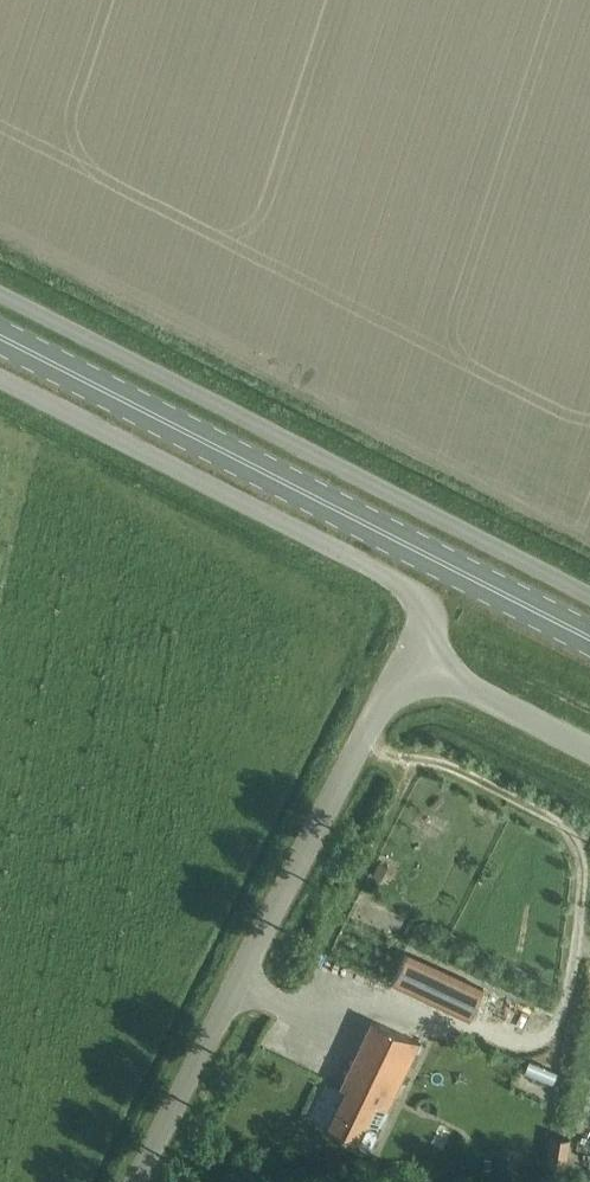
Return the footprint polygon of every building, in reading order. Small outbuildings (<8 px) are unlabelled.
[(387,979),(440,1005),(453,978),(400,952),(387,979)] [(401,1073),(414,1080),(431,1046),(371,1018),(339,1084),(347,1087),(328,1126),(367,1144),(401,1073)]
